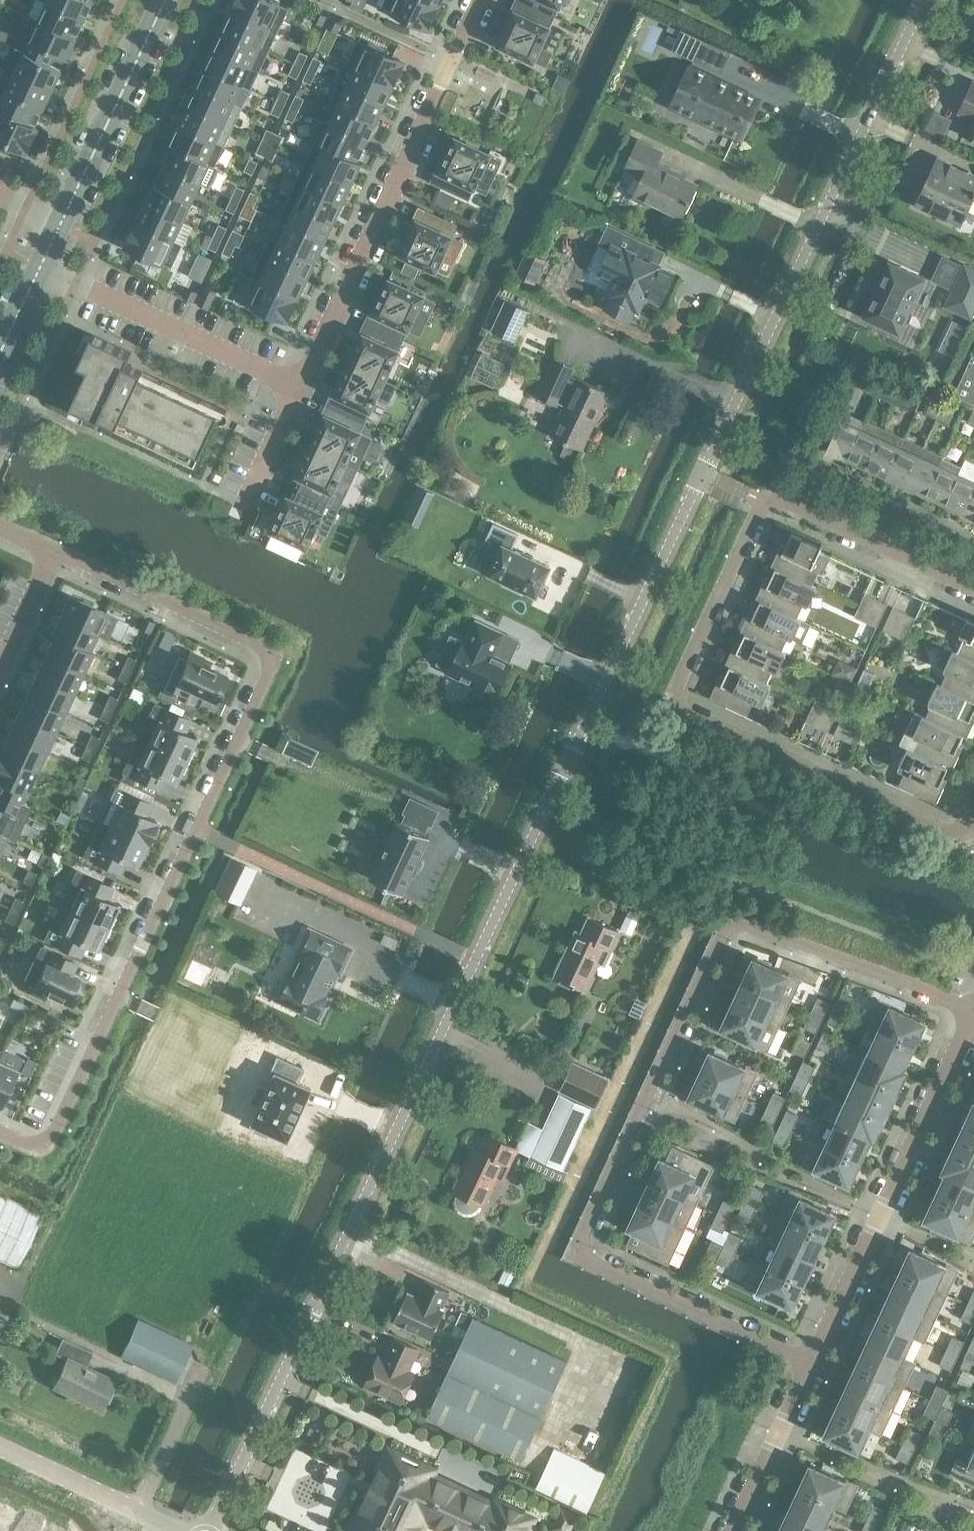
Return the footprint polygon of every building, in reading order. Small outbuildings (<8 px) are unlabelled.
[(48,3),(48,2),(85,19),(94,0),(42,0),(48,3)] [(232,10),(278,31),(288,9),(278,4),(280,1),(279,0),(237,0),(232,10)] [(350,5),(363,11),(368,0),(352,0),(350,5)] [(438,5),(427,0),(385,0),(382,7),(392,11),(391,15),(403,20),(405,17),(428,28),(438,5)] [(562,0),(528,0),(527,4),(542,11),(547,1),(559,6),(562,0)] [(48,3),(39,21),(39,22),(75,39),(85,19),(48,2),(48,3)] [(554,17),(542,11),(527,4),(522,15),(514,11),(499,45),(533,61),(543,40),(544,40),(546,36),(545,36),(554,17)] [(278,31),(232,10),(223,29),(268,51),(278,31)] [(312,20),(322,25),(326,15),(317,11),(312,20)] [(66,59),(75,39),(39,22),(39,21),(31,17),(21,38),(29,42),(24,52),(24,53),(49,65),(49,64),(54,54),(66,59)] [(337,32),(342,22),(332,18),(328,27),(337,32)] [(268,51),(223,29),(214,49),(259,70),(268,51)] [(681,31),(672,49),(721,72),(729,55),(730,53),(681,30),(681,31)] [(358,40),(348,63),(393,84),(404,62),(381,51),(382,48),(370,42),(369,45),(358,40)] [(61,69),(49,64),(49,65),(24,53),(24,52),(16,48),(6,69),(52,90),(61,69)] [(259,71),(259,70),(214,49),(205,67),(242,85),(250,67),(259,71)] [(300,51),(295,63),(302,66),(308,55),(300,51)] [(322,60),(314,57),(309,68),(316,72),(322,60)] [(297,78),(302,66),(295,63),(289,74),(297,78)] [(384,104),(393,84),(348,63),(348,64),(356,68),(347,87),(384,104)] [(233,103),(242,85),(205,67),(197,86),(233,103)] [(311,83),(316,72),(309,68),(303,80),(311,83)] [(758,101),(689,68),(673,104),(698,116),(716,125),(741,136),(758,101)] [(6,69),(0,82),(0,88),(43,108),(52,90),(6,69)] [(559,74),(553,86),(564,92),(570,79),(559,74)] [(973,82),(966,97),(963,98),(960,104),(961,107),(959,111),(968,115),(961,132),(973,138),(973,82)] [(224,123),(233,103),(197,86),(187,105),(224,123)] [(375,122),(384,104),(347,87),(339,105),(375,122)] [(34,127),(43,108),(0,88),(0,112),(34,128),(34,127)] [(282,89),(277,101),(285,104),(290,93),(282,89)] [(299,110),(304,98),(296,95),(291,106),(299,110)] [(279,116),(285,104),(277,101),(272,112),(279,116)] [(215,141),(224,123),(187,105),(178,125),(224,146),(224,145),(215,141)] [(366,142),(375,122),(339,105),(330,125),(366,142)] [(293,121),(299,110),(291,106),(286,118),(293,121)] [(2,144),(4,141),(16,147),(17,148),(17,147),(22,149),(21,150),(22,150),(27,152),(37,129),(34,127),(34,128),(0,112),(0,143),(2,144)] [(224,146),(178,125),(169,145),(214,166),(224,146)] [(357,161),(366,142),(330,125),(321,144),(315,141),(315,142),(360,163),(361,162),(357,161)] [(270,144),(275,133),(267,129),(262,140),(270,144)] [(278,148),(283,136),(275,133),(270,144),(278,148)] [(474,188),(490,154),(455,138),(439,171),(447,175),(442,186),(457,193),(462,182),(474,188)] [(264,155),(270,144),(262,140),(257,152),(264,155)] [(682,216),(696,185),(670,172),(671,169),(656,163),(662,151),(639,141),(626,167),(637,172),(635,176),(643,180),(634,197),(650,204),(651,201),(682,216)] [(351,182),(360,163),(315,142),(306,161),(351,182)] [(272,159),(278,148),(270,144),(264,155),(272,159)] [(214,167),(214,166),(169,145),(172,147),(163,166),(200,183),(209,164),(214,167)] [(250,158),(245,170),(252,173),(258,162),(250,158)] [(938,158),(916,203),(960,224),(973,195),(973,175),(938,158)] [(351,182),(306,161),(297,181),(342,202),(351,182)] [(271,169),(264,165),(258,176),(266,180),(271,169)] [(191,202),(200,183),(163,166),(154,185),(191,202)] [(333,222),(342,202),(297,181),(287,201),(296,205),(296,204),(333,222)] [(182,221),(191,202),(154,185),(146,204),(182,221)] [(237,186),(232,197),(239,201),(245,190),(237,186)] [(450,208),(456,193),(443,187),(436,202),(450,208)] [(253,207),(259,195),(251,192),(246,203),(253,207)] [(234,212),(239,201),(232,197),(226,209),(234,212)] [(257,209),(253,207),(246,203),(241,215),(252,220),(257,209)] [(173,240),(182,221),(146,204),(136,223),(182,244),(173,240)] [(324,240),(333,222),(296,204),(296,205),(288,222),(279,218),(279,219),(324,240)] [(457,225),(424,210),(419,221),(417,220),(416,223),(412,230),(402,253),(401,254),(433,269),(435,270),(436,269),(442,255),(454,261),(463,242),(451,237),(457,225)] [(316,259),(324,240),(279,219),(270,237),(316,259)] [(182,244),(136,223),(126,246),(149,257),(147,260),(159,266),(161,262),(171,267),(182,244)] [(219,224),(214,236),(222,239),(227,228),(219,224)] [(656,247),(608,225),(599,243),(611,249),(612,249),(609,254),(609,253),(603,265),(604,266),(601,272),(615,279),(608,295),(609,295),(620,300),(619,301),(625,304),(626,303),(637,308),(644,293),(659,300),(662,294),(663,294),(669,282),(668,281),(671,275),(657,268),(657,266),(649,262),(656,247)] [(245,235),(233,230),(228,241),(236,244),(239,246),(245,235)] [(216,250),(222,239),(214,236),(209,247),(216,250)] [(306,278),(316,259),(270,237),(261,257),(306,278)] [(230,256),(236,244),(228,241),(223,252),(230,256)] [(203,278),(214,256),(201,250),(190,272),(203,278)] [(542,259),(527,252),(517,274),(532,281),(542,259)] [(297,298),(306,278),(261,257),(252,276),(297,298)] [(889,261),(880,281),(873,295),(873,296),(864,315),(899,332),(924,278),(889,261)] [(405,262),(401,271),(415,278),(419,268),(405,262)] [(945,306),(971,318),(973,312),(973,268),(964,264),(945,306)] [(287,320),(297,298),(252,276),(252,277),(260,281),(250,303),(252,304),(250,307),(262,313),(264,309),(287,320)] [(408,329),(423,296),(389,280),(373,313),(381,316),(376,327),(391,334),(396,324),(408,329)] [(183,297),(193,301),(197,292),(188,287),(183,297)] [(208,308),(212,299),(203,294),(199,304),(208,308)] [(506,300),(492,330),(515,341),(529,311),(506,300)] [(961,338),(967,323),(956,318),(950,333),(961,338)] [(398,351),(386,345),(391,334),(376,327),(371,338),(363,334),(349,364),(384,380),(398,351)] [(131,352),(93,334),(79,363),(88,368),(71,404),(101,418),(101,416),(118,424),(121,418),(200,455),(219,413),(140,376),(143,370),(127,362),(131,352)] [(496,382),(506,360),(484,350),(474,372),(496,382)] [(954,395),(973,403),(973,401),(973,356),(972,355),(954,395)] [(566,405),(552,435),(581,449),(608,391),(579,378),(578,379),(569,375),(573,366),(557,358),(538,396),(556,403),(556,402),(566,405)] [(370,410),(384,380),(349,364),(335,394),(343,398),(338,408),(353,416),(358,405),(370,410)] [(876,395),(880,385),(868,379),(864,389),(876,395)] [(895,404),(900,394),(880,385),(876,395),(895,404)] [(912,400),(900,394),(895,404),(907,410),(912,400)] [(937,417),(942,407),(929,401),(925,411),(937,417)] [(949,423),(954,413),(942,407),(937,417),(949,423)] [(346,462),(360,432),(348,426),(353,416),(338,408),(333,419),(325,416),(311,446),(346,462)] [(826,449),(847,458),(864,421),(843,411),(826,449)] [(866,467),(884,428),(865,419),(864,421),(847,458),(866,467)] [(886,476),(904,437),(884,428),(866,467),(886,476)] [(905,485),(924,446),(904,437),(886,476),(905,485)] [(351,483),(358,467),(346,462),(311,446),(297,475),(299,476),(294,487),(327,502),(316,497),(321,486),(332,491),(337,480),(339,481),(340,478),(351,483)] [(925,495),(942,457),(943,455),(924,446),(905,485),(925,495)] [(945,504),(958,473),(962,466),(942,457),(925,495),(945,504)] [(958,473),(945,504),(964,513),(973,492),(973,481),(958,473)] [(419,486),(409,508),(423,515),(433,493),(419,486)] [(318,521),(327,502),(294,487),(289,498),(287,497),(272,530),(306,546),(316,525),(318,525),(320,521),(318,521)] [(964,513),(973,517),(973,492),(964,513)] [(512,548),(519,534),(494,523),(486,539),(502,546),(489,573),(504,580),(502,584),(520,592),(522,588),(536,595),(550,566),(512,548)] [(778,549),(771,566),(775,568),(812,585),(812,584),(819,570),(823,572),(831,556),(819,550),(822,544),(821,543),(820,545),(792,532),(783,551),(778,549)] [(808,605),(816,586),(812,584),(812,585),(775,568),(768,584),(763,582),(755,599),(760,601),(760,600),(797,617),(804,603),(808,605)] [(866,621),(876,599),(865,594),(854,616),(866,621)] [(69,595),(59,615),(105,636),(114,616),(69,595)] [(888,604),(876,599),(866,621),(877,627),(888,604)] [(792,637),(801,619),(797,617),(760,600),(760,601),(752,617),(748,615),(740,631),(745,633),(782,650),(782,649),(788,636),(792,637)] [(894,634),(905,612),(893,607),(883,629),(894,634)] [(916,617),(905,612),(894,634),(905,640),(916,617)] [(105,636),(59,615),(51,634),(91,652),(88,650),(96,633),(104,637),(105,636)] [(138,627),(148,632),(153,621),(143,616),(138,627)] [(967,620),(959,636),(963,638),(957,651),(956,652),(973,660),(973,622),(967,619),(967,620)] [(476,620),(466,642),(464,641),(463,644),(450,670),(449,672),(475,685),(474,688),(492,696),(494,694),(496,695),(511,663),(509,662),(493,655),(503,633),(476,620)] [(777,670),(786,651),(782,649),(782,650),(745,633),(737,649),(733,647),(725,664),(729,666),(730,665),(767,683),(767,682),(773,668),(777,670)] [(91,652),(51,634),(50,634),(54,636),(53,637),(52,638),(53,638),(51,642),(50,641),(50,642),(51,642),(45,655),(81,672),(91,652)] [(956,652),(957,651),(953,650),(952,650),(945,647),(937,664),(944,668),(948,670),(941,684),(973,700),(973,660),(956,652)] [(187,658),(178,654),(162,689),(196,705),(201,693),(213,698),(213,697),(217,699),(222,687),(219,686),(224,675),(220,673),(220,672),(219,672),(215,671),(215,670),(214,670),(199,663),(201,658),(190,652),(187,658)] [(72,691),(81,672),(45,655),(44,657),(43,657),(44,657),(42,661),(41,661),(41,662),(36,674),(72,691)] [(130,671),(136,659),(128,656),(122,667),(130,671)] [(832,673),(851,682),(857,667),(839,658),(832,673)] [(762,703),(771,684),(767,682),(767,683),(730,665),(729,666),(722,682),(718,680),(710,697),(748,714),(754,699),(762,703)] [(125,682),(130,671),(122,667),(117,678),(125,682)] [(864,668),(857,685),(867,690),(874,673),(864,668)] [(63,711),(72,691),(36,674),(35,676),(34,676),(34,677),(33,681),(32,681),(26,694),(63,711)] [(973,711),(973,700),(941,684),(937,682),(929,701),(933,703),(926,717),(963,734),(963,735),(967,737),(973,722),(973,720),(970,718),(973,711)] [(133,687),(129,697),(139,702),(144,692),(133,687)] [(54,731),(63,711),(26,694),(26,696),(25,696),(25,697),(23,700),(23,701),(17,713),(54,731)] [(117,699),(110,695),(104,706),(112,710),(117,699)] [(817,726),(827,704),(816,699),(805,721),(817,726)] [(189,719),(155,703),(139,738),(188,761),(193,749),(190,748),(195,736),(183,731),(189,719)] [(839,709),(827,704),(817,726),(828,732),(839,709)] [(107,721),(112,710),(104,706),(99,718),(107,721)] [(845,740),(856,717),(844,712),(834,734),(845,740)] [(45,750),(54,731),(17,713),(16,715),(16,716),(14,720),(14,721),(8,733),(45,750)] [(955,751),(963,735),(963,734),(926,717),(922,715),(913,734),(917,735),(911,749),(911,750),(948,767),(952,769),(960,753),(955,751)] [(867,722),(856,717),(845,740),(856,745),(867,722)] [(45,750),(8,733),(7,735),(7,736),(5,740),(5,739),(4,740),(5,740),(0,751),(0,753),(36,770),(45,750)] [(99,738),(91,734),(86,745),(94,749),(99,738)] [(188,761),(139,738),(123,772),(157,788),(162,776),(174,782),(179,770),(183,772),(188,761)] [(284,750),(281,756),(296,762),(301,750),(303,747),(288,740),(284,750)] [(88,760),(94,749),(86,745),(81,757),(88,760)] [(940,783),(948,767),(911,750),(911,749),(907,747),(898,766),(906,770),(899,785),(937,802),(944,785),(940,783)] [(36,770),(0,753),(0,794),(29,807),(20,803),(36,770)] [(78,776),(73,787),(81,791),(86,779),(78,776)] [(109,825),(101,821),(100,821),(146,842),(147,839),(151,840),(158,826),(154,825),(156,820),(144,815),(150,803),(116,787),(110,800),(119,804),(109,825)] [(0,794),(0,833),(14,839),(29,807),(0,794)] [(438,811),(411,798),(404,812),(407,813),(402,823),(398,820),(390,837),(381,833),(370,857),(379,861),(371,878),(402,892),(412,871),(414,873),(422,857),(419,856),(429,835),(424,833),(428,824),(431,825),(438,811)] [(146,842),(100,821),(84,856),(118,872),(123,860),(135,865),(146,842)] [(14,839),(0,833),(0,846),(5,836),(13,840),(14,839)] [(54,851),(49,861),(57,865),(61,854),(54,851)] [(43,853),(37,864),(45,867),(50,856),(43,853)] [(215,892),(238,903),(254,869),(231,858),(215,892)] [(28,870),(23,881),(30,885),(36,873),(28,870)] [(78,870),(61,905),(110,928),(116,916),(112,915),(114,911),(114,910),(116,906),(116,907),(116,906),(117,903),(106,898),(111,886),(78,870)] [(387,889),(380,904),(385,906),(392,891),(387,889)] [(23,901),(15,897),(10,909),(17,912),(23,901)] [(110,928),(61,905),(51,927),(60,931),(54,943),(79,955),(85,943),(96,949),(101,937),(105,939),(110,928)] [(631,905),(620,928),(632,933),(642,910),(631,905)] [(12,923),(17,912),(10,909),(4,920),(12,923)] [(561,980),(566,982),(570,984),(571,981),(573,981),(572,983),(575,984),(576,982),(586,987),(598,958),(604,961),(618,929),(588,916),(581,933),(575,930),(556,974),(563,977),(561,980)] [(338,973),(341,974),(352,949),(310,928),(298,954),(309,959),(299,979),(288,974),(276,999),(319,1019),(331,994),(329,993),(338,973)] [(385,933),(381,942),(395,949),(399,940),(385,933)] [(201,940),(185,976),(202,984),(218,948),(201,940)] [(42,947),(25,982),(34,986),(32,992),(43,997),(46,992),(61,999),(62,999),(66,1001),(65,1001),(66,1001),(71,1003),(76,992),(79,994),(85,982),(70,974),(76,962),(42,947)] [(800,979),(767,964),(768,963),(767,963),(766,964),(760,961),(761,960),(760,960),(753,957),(742,981),(789,1003),(800,979)] [(778,1026),(789,1003),(742,981),(738,990),(740,990),(737,996),(735,995),(731,1004),(778,1026)] [(847,1013),(854,997),(842,992),(834,1007),(847,1013)] [(823,1018),(830,1002),(818,997),(811,1012),(823,1018)] [(21,1010),(24,1003),(13,998),(10,1005),(21,1010)] [(920,1030),(922,1031),(926,1021),(879,999),(867,1024),(878,1029),(879,1029),(915,1045),(919,1037),(917,1036),(920,1030)] [(35,1008),(24,1003),(21,1010),(31,1015),(35,1008)] [(767,1050),(778,1026),(731,1004),(720,1028),(727,1031),(726,1032),(727,1032),(728,1031),(734,1034),(734,1035),(735,1036),(735,1035),(767,1050)] [(840,1028),(847,1013),(834,1007),(827,1022),(840,1028)] [(816,1033),(823,1018),(811,1012),(804,1027),(816,1033)] [(904,1069),(904,1068),(915,1045),(879,1029),(878,1029),(868,1052),(904,1069)] [(829,1051),(836,1037),(823,1031),(817,1046),(829,1051)] [(805,1056),(812,1042),(799,1036),(793,1051),(805,1056)] [(746,1096),(757,1072),(724,1057),(724,1056),(723,1056),(723,1057),(717,1054),(717,1053),(716,1053),(710,1050),(698,1074),(746,1096)] [(897,1094),(908,1070),(904,1068),(904,1069),(868,1052),(857,1075),(897,1094)] [(260,1085),(252,1101),(261,1105),(253,1122),(257,1124),(255,1129),(268,1135),(270,1130),(288,1138),(297,1119),(303,1107),(312,1087),(298,1081),(304,1068),(279,1057),(272,1071),(276,1073),(268,1089),(260,1085)] [(809,1081),(815,1066),(803,1061),(796,1075),(809,1081)] [(0,1062),(0,1107),(17,1070),(0,1062)] [(597,1106),(610,1079),(575,1062),(562,1089),(597,1106)] [(735,1120),(746,1096),(698,1074),(687,1098),(694,1101),(694,1102),(695,1102),(695,1101),(702,1104),(701,1105),(702,1106),(702,1105),(735,1120)] [(802,1095),(809,1081),(796,1075),(790,1090),(802,1095)] [(886,1117),(897,1094),(857,1075),(846,1098),(886,1117)] [(774,1091),(767,1106),(779,1112),(786,1097),(774,1091)] [(561,1092),(534,1148),(532,1153),(564,1169),(593,1108),(561,1092)] [(886,1117),(846,1098),(835,1121),(872,1138),(871,1139),(875,1141),(886,1117)] [(963,1125),(973,1130),(973,1100),(963,1125)] [(772,1126),(779,1112),(767,1106),(760,1120),(772,1126)] [(799,1115),(787,1109),(780,1125),(792,1131),(799,1115)] [(861,1162),(871,1139),(872,1138),(835,1121),(825,1144),(825,1145),(861,1162)] [(785,1146),(792,1131),(780,1125),(773,1140),(785,1146)] [(963,1125),(952,1148),(973,1158),(973,1130),(963,1125)] [(475,1147),(455,1190),(457,1191),(457,1192),(456,1194),(456,1195),(456,1196),(456,1199),(457,1201),(457,1203),(458,1205),(460,1206),(461,1208),(463,1209),(465,1210),(467,1211),(469,1211),(472,1211),(474,1211),(476,1210),(478,1209),(479,1208),(481,1206),(482,1204),(483,1203),(485,1204),(498,1175),(504,1177),(518,1147),(489,1133),(481,1150),(475,1147)] [(850,1186),(857,1170),(861,1162),(825,1145),(825,1144),(814,1139),(803,1164),(850,1186)] [(952,1148),(941,1172),(944,1173),(945,1173),(973,1186),(973,1158),(952,1148)] [(660,1157),(649,1181),(696,1203),(713,1166),(684,1152),(678,1165),(674,1163),(674,1162),(673,1163),(668,1160),(667,1159),(667,1160),(660,1157)] [(945,1173),(944,1173),(934,1196),(973,1215),(973,1186),(945,1173)] [(685,1226),(696,1203),(649,1181),(638,1204),(685,1226)] [(764,1191),(752,1185),(745,1200),(757,1205),(764,1191)] [(837,1213),(790,1191),(778,1215),(826,1237),(837,1213)] [(934,1196),(923,1220),(970,1242),(973,1233),(973,1215),(934,1196)] [(736,1204),(723,1197),(716,1212),(730,1218),(736,1204)] [(750,1220),(757,1205),(745,1200),(738,1214),(750,1220)] [(668,1263),(685,1226),(638,1204),(627,1228),(634,1231),(633,1231),(634,1232),(634,1231),(640,1234),(640,1235),(641,1235),(645,1236),(639,1249),(668,1263)] [(723,1233),(730,1218),(716,1212),(709,1226),(723,1233)] [(815,1260),(826,1237),(778,1215),(767,1239),(778,1244),(779,1244),(815,1260)] [(730,1232),(724,1244),(723,1246),(735,1252),(742,1237),(730,1232)] [(717,1259),(723,1246),(724,1244),(712,1238),(705,1253),(717,1259)] [(804,1284),(815,1261),(815,1260),(779,1244),(778,1244),(768,1266),(768,1267),(804,1284)] [(729,1266),(735,1252),(723,1246),(717,1259),(716,1261),(729,1266)] [(910,1247),(906,1257),(899,1271),(946,1293),(957,1269),(910,1247)] [(793,1308),(804,1284),(768,1267),(768,1266),(757,1261),(746,1286),(793,1308)] [(505,1267),(498,1282),(510,1288),(517,1272),(505,1267)] [(935,1317),(946,1293),(899,1271),(888,1295),(935,1317)] [(408,1292),(407,1292),(394,1321),(395,1321),(431,1337),(430,1338),(431,1338),(445,1309),(444,1309),(443,1310),(441,1309),(449,1290),(426,1280),(420,1293),(422,1294),(420,1299),(408,1293),(408,1292)] [(924,1341),(935,1317),(888,1295),(877,1318),(914,1335),(913,1336),(924,1341)] [(973,1321),(973,1307),(967,1303),(961,1318),(973,1324),(973,1321)] [(481,1436),(472,1455),(471,1457),(491,1467),(502,1446),(523,1455),(567,1356),(457,1307),(413,1406),(481,1436)] [(903,1358),(903,1357),(913,1336),(914,1335),(877,1318),(867,1341),(903,1358)] [(139,1319),(121,1356),(175,1381),(192,1344),(139,1319)] [(965,1341),(952,1335),(946,1350),(958,1356),(965,1341)] [(93,1351),(88,1349),(63,1337),(55,1354),(66,1360),(53,1387),(100,1408),(114,1378),(87,1366),(93,1351)] [(377,1356),(364,1384),(401,1401),(415,1373),(408,1370),(418,1348),(394,1337),(384,1359),(377,1356)] [(914,1362),(903,1357),(903,1358),(867,1341),(856,1364),(903,1386),(914,1362)] [(970,1343),(963,1358),(973,1363),(973,1345),(970,1343)] [(951,1370),(958,1356),(946,1350),(939,1364),(951,1370)] [(903,1386),(856,1364),(845,1387),(892,1409),(903,1386)] [(960,1377),(973,1382),(973,1378),(973,1370),(964,1366),(960,1377)] [(942,1405),(949,1390),(936,1385),(930,1399),(942,1405)] [(892,1409),(845,1387),(834,1411),(870,1428),(881,1434),(892,1409)] [(935,1419),(941,1406),(942,1405),(930,1399),(923,1413),(935,1419)] [(954,1412),(941,1406),(935,1419),(935,1420),(947,1426),(954,1412)] [(870,1428),(834,1411),(823,1435),(859,1452),(870,1428)] [(940,1441),(947,1426),(935,1420),(928,1435),(940,1441)] [(909,1428),(902,1443),(915,1448),(921,1434),(909,1428)] [(908,1463),(915,1448),(902,1443),(896,1457),(908,1463)] [(536,1487),(587,1511),(605,1472),(554,1448),(536,1487)] [(354,1524),(369,1530),(426,1530),(425,1529),(424,1528),(422,1528),(427,1518),(445,1527),(445,1528),(444,1530),(527,1530),(529,1526),(511,1518),(515,1510),(495,1501),(494,1504),(431,1475),(434,1467),(422,1461),(421,1464),(389,1449),(367,1494),(354,1524)] [(968,1463),(958,1458),(951,1473),(973,1484),(973,1451),(968,1463)] [(857,1485),(810,1463),(798,1487),(835,1504),(834,1505),(845,1510),(857,1485)] [(824,1527),(824,1526),(834,1505),(835,1504),(798,1487),(788,1510),(824,1527)] [(879,1525),(886,1510),(874,1504),(867,1519),(879,1525)] [(575,1515),(562,1509),(555,1523),(568,1529),(575,1515)] [(824,1526),(824,1527),(788,1510),(778,1530),(834,1530),(824,1526)] [(879,1525),(867,1519),(861,1530),(876,1530),(879,1525)]
